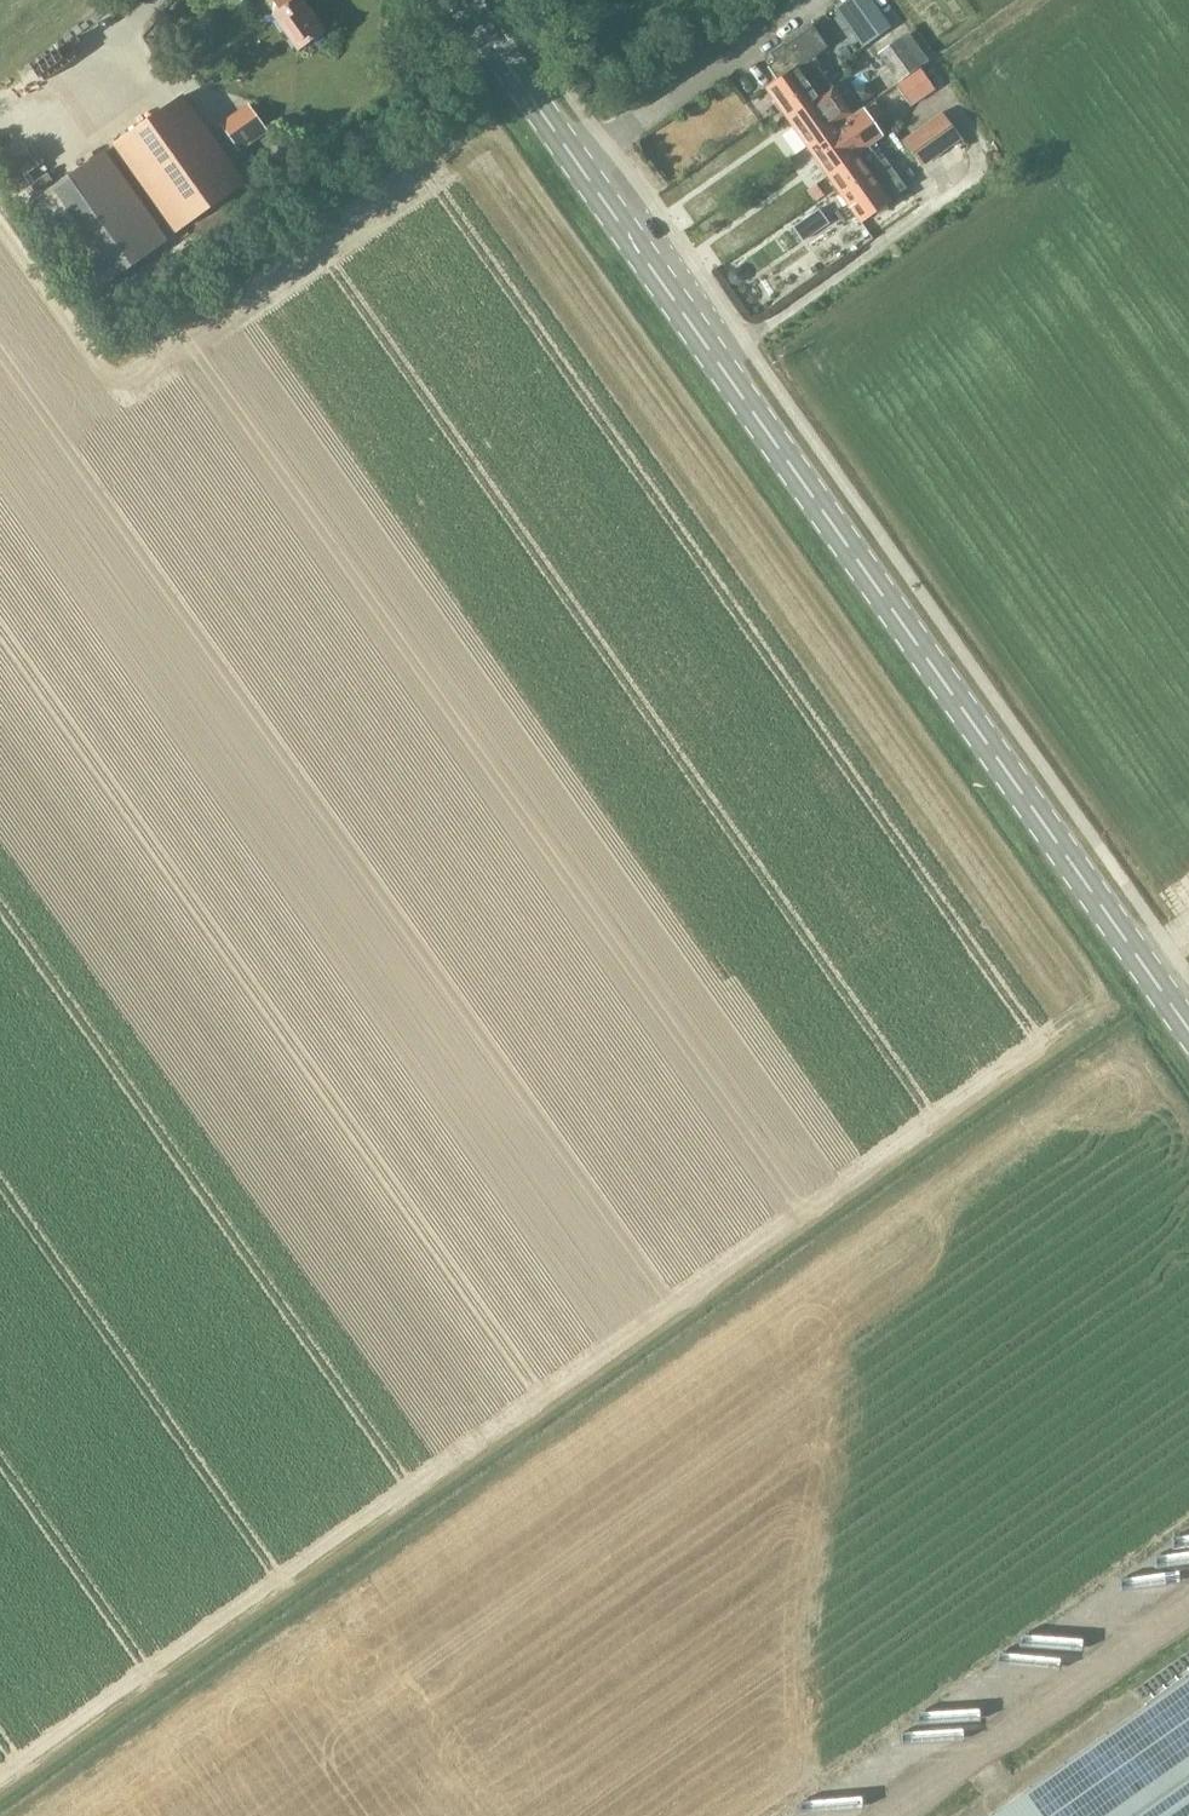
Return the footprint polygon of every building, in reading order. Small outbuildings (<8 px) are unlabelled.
[(324,32),(301,0),(272,0),(279,10),(272,15),(298,50),(324,32)] [(871,0),(848,0),(864,22),(856,28),(867,44),(890,27),(871,0)] [(787,119),(832,87),(817,67),(814,69),(808,61),(827,47),(812,26),(779,50),(783,55),(766,67),(777,81),(765,90),(766,91),(787,119)] [(898,83),(919,66),(900,38),(877,54),(898,83)] [(919,66),(898,83),(895,85),(910,107),(935,89),(919,66)] [(852,116),(851,115),(832,87),(787,119),(807,148),(852,116)] [(175,233),(244,184),(183,97),(114,145),(175,233)] [(852,116),(807,148),(827,176),(870,146),(870,145),(883,136),(862,107),(851,115),(852,116)] [(250,109),(222,129),(239,153),(267,133),(250,109)] [(941,112),(902,140),(919,164),(959,136),(941,112)] [(870,146),(827,176),(859,221),(859,222),(860,223),(890,201),(889,200),(878,185),(878,184),(877,183),(868,170),(881,161),(870,146)] [(48,157),(58,176),(70,171),(61,151),(48,157)] [(104,152),(32,202),(95,293),(167,242),(104,152)] [(990,1815),(1188,1815),(1188,1674),(990,1815)]
